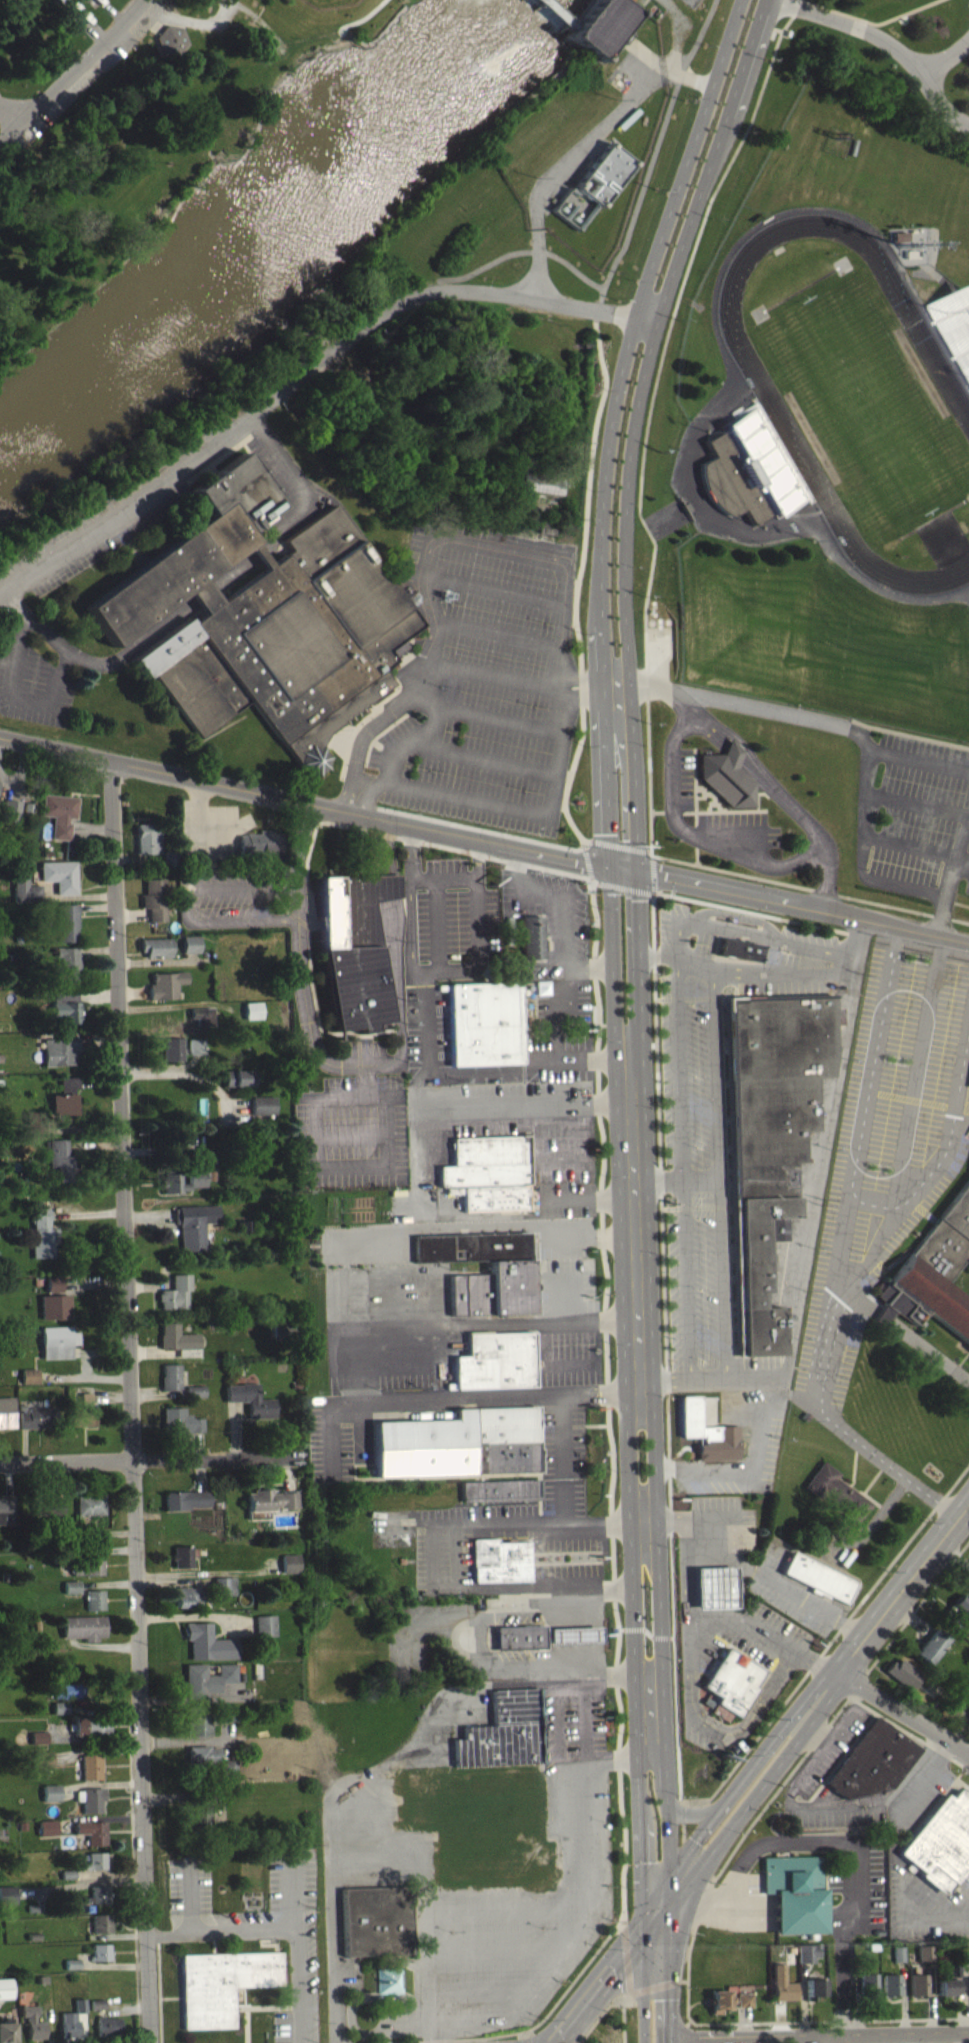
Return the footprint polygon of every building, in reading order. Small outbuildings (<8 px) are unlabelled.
[(164,23),(154,36),(160,51),(176,54),(186,41),(181,26),(164,23)] [(609,141),(636,161),(601,206),(575,186),(609,141)] [(964,290),(929,308),(968,388),(968,300),(964,290)] [(702,462),(701,467),(702,474),(704,484),(707,491),(711,497),(714,501),(719,507),(726,512),(732,515),(744,508),(753,523),(773,512),(726,428),(706,440),(715,455),(702,462)] [(83,605),(112,646),(189,591),(197,602),(201,608),(134,658),(147,676),(153,672),(202,738),(251,701),(284,742),(295,759),(295,763),(303,772),(314,774),(323,768),(326,756),(319,746),(327,731),(392,682),(382,670),(396,660),(393,657),(408,646),(404,638),(424,624),(333,504),(287,539),(292,549),(286,552),(271,564),(264,553),(255,541),(248,530),(283,506),(243,451),(192,488),(209,515),(83,605)] [(524,471),(521,489),(562,495),(564,477),(524,471)] [(697,752),(698,777),(727,805),(751,806),(752,782),(735,765),(742,750),(726,737),(720,752),(697,752)] [(42,793),(77,796),(74,817),(67,817),(67,822),(70,823),(69,828),(68,839),(50,837),(52,816),(39,815),(42,793)] [(17,824),(0,821),(0,813),(2,798),(12,799),(20,800),(17,824)] [(137,853),(135,823),(158,822),(159,852),(137,853)] [(280,832),(280,859),(238,859),(238,834),(245,834),(245,833),(258,833),(258,829),(273,829),(273,832),(280,832)] [(162,850),(176,850),(177,865),(163,865),(163,858),(162,850)] [(39,861),(74,860),(75,894),(54,894),(54,880),(39,880),(39,861)] [(317,876),(386,874),(395,874),(400,896),(388,900),(374,903),(390,1021),(372,1024),(374,1030),(359,1033),(358,1027),(334,1030),(331,1015),(320,947),(317,876)] [(39,884),(26,885),(26,877),(11,877),(12,901),(40,900),(40,896),(39,884)] [(163,877),(164,920),(147,920),(147,913),(146,907),(140,907),(139,894),(143,894),(143,878),(163,877)] [(53,904),(54,923),(57,922),(58,941),(75,940),(75,927),(76,926),(75,912),(77,912),(76,907),(76,903),(53,904)] [(181,935),(198,934),(198,952),(190,952),(181,952),(181,935)] [(138,937),(169,937),(169,956),(143,956),(143,950),(138,950),(138,937)] [(75,946),(75,949),(75,953),(77,953),(78,984),(59,984),(59,979),(48,979),(48,962),(58,962),(58,955),(53,955),(53,946),(75,946)] [(185,970),(150,971),(150,983),(146,984),(147,992),(147,999),(175,998),(175,983),(185,983),(185,970)] [(447,983),(451,1064),(521,1063),(518,980),(447,983)] [(50,991),(76,991),(77,997),(77,1022),(61,1023),(61,1016),(50,1016),(50,1002),(51,1002),(50,991)] [(836,1056),(835,1023),(842,1023),(841,1007),(834,1007),(833,993),(726,997),(738,1355),(784,1353),(782,1307),(762,1307),(762,1292),(769,1292),(767,1241),(786,1240),(786,1217),(798,1216),(796,1161),(805,1161),(804,1130),(819,1129),(817,1075),(832,1075),(836,1056)] [(243,1002),(260,1001),(260,1018),(244,1018),(243,1002)] [(211,1006),(212,1024),(194,1025),(193,1017),(189,1018),(188,1007),(211,1006)] [(78,1044),(43,1044),(44,1071),(73,1070),(73,1055),(78,1055),(78,1044)] [(182,1044),(163,1044),(163,1066),(183,1066),(182,1044)] [(190,1060),(204,1059),(203,1045),(190,1046),(190,1060)] [(224,1092),(255,1092),(255,1076),(225,1076),(224,1092)] [(78,1094),(77,1083),(60,1083),(60,1095),(78,1094)] [(74,1099),(51,1100),(52,1121),(75,1120),(74,1099)] [(252,1102),(252,1121),(276,1120),(275,1102),(252,1102)] [(452,1137),(453,1164),(438,1165),(439,1186),(527,1183),(526,1141),(520,1141),(519,1135),(452,1137)] [(205,1141),(184,1141),(185,1157),(205,1157),(205,1141)] [(57,1187),(77,1187),(77,1161),(67,1162),(66,1145),(48,1145),(49,1173),(57,1173),(57,1187)] [(206,1195),(206,1173),(189,1174),(189,1189),(182,1189),(181,1179),(176,1179),(175,1170),(165,1171),(165,1177),(162,1177),(163,1196),(206,1195)] [(947,1287),(968,1256),(968,1179),(911,1259),(947,1287)] [(464,1186),(464,1211),(529,1209),(528,1185),(464,1186)] [(218,1228),(218,1211),(174,1212),(174,1229),(179,1229),(180,1257),(204,1256),(203,1229),(218,1228)] [(32,1263),(57,1263),(56,1233),(49,1234),(49,1213),(31,1214),(32,1263)] [(414,1234),(529,1230),(531,1279),(537,1279),(538,1291),(531,1291),(532,1312),(451,1315),(450,1274),(490,1273),(490,1259),(415,1262),(414,1234)] [(947,1287),(968,1304),(968,1348),(927,1316),(916,1331),(894,1318),(889,1327),(885,1332),(874,1324),(878,1319),(884,1309),(876,1300),(911,1259),(947,1287)] [(171,1280),(171,1295),(158,1295),(158,1314),(186,1314),(186,1295),(189,1295),(189,1280),(171,1280)] [(69,1324),(69,1301),(62,1301),(61,1282),(46,1282),(46,1300),(40,1300),(40,1325),(69,1324)] [(178,1339),(178,1328),(159,1328),(160,1355),(199,1354),(199,1339),(178,1339)] [(69,1331),(40,1332),(42,1365),(71,1364),(69,1331)] [(532,1331),(534,1385),(455,1387),(454,1355),(468,1355),(468,1333),(532,1331)] [(180,1396),(180,1370),(161,1370),(162,1396),(180,1396)] [(21,1389),(37,1388),(37,1374),(21,1375),(21,1389)] [(258,1389),(226,1390),(226,1407),(248,1407),(248,1424),(275,1424),(274,1404),(258,1404),(258,1389)] [(738,1424),(739,1458),(697,1459),(697,1443),(703,1443),(702,1436),(681,1436),(681,1395),(700,1394),(700,1425),(738,1424)] [(91,1408),(91,1396),(74,1396),(74,1409),(91,1408)] [(0,1403),(0,1433),(14,1432),(14,1403),(0,1403)] [(540,1471),(375,1476),(373,1421),(455,1418),(454,1408),(536,1405),(537,1447),(540,1447),(540,1454),(539,1454),(540,1471)] [(95,1432),(95,1412),(71,1413),(71,1433),(95,1432)] [(203,1422),(184,1422),(184,1413),(163,1413),(163,1439),(203,1438),(203,1422)] [(19,1434),(57,1433),(57,1414),(19,1414),(19,1434)] [(839,1474),(822,1461),(804,1486),(820,1498),(823,1494),(848,1512),(843,1518),(855,1526),(871,1503),(836,1478),(839,1474)] [(539,1478),(539,1499),(462,1501),(461,1481),(539,1478)] [(246,1516),(297,1514),(297,1498),(271,1498),(270,1495),(245,1496),(246,1516)] [(208,1497),(163,1497),(164,1514),(208,1514),(208,1497)] [(104,1499),(76,1500),(77,1533),(103,1532),(103,1520),(105,1520),(104,1499)] [(2,1519),(13,1520),(13,1504),(0,1503),(0,1530),(2,1530),(2,1519)] [(471,1538),(472,1581),(528,1580),(527,1541),(495,1542),(495,1537),(471,1538)] [(172,1574),(190,1573),(189,1550),(171,1551),(172,1574)] [(781,1571),(845,1602),(855,1581),(791,1550),(781,1571)] [(299,1578),(299,1560),(281,1560),(281,1579),(299,1578)] [(72,1581),(102,1580),(101,1561),(71,1563),(72,1581)] [(693,1569),(695,1609),(735,1607),(733,1567),(693,1569)] [(234,1582),(213,1583),(214,1601),(234,1600),(234,1582)] [(79,1599),(79,1587),(64,1587),(64,1599),(79,1599)] [(948,1606),(953,1609),(946,1619),(958,1627),(961,1623),(968,1629),(968,1600),(962,1595),(963,1594),(959,1591),(948,1606)] [(175,1613),(203,1612),(203,1593),(174,1593),(175,1613)] [(86,1616),(103,1616),(103,1596),(85,1596),(86,1616)] [(275,1620),(255,1621),(256,1642),(275,1642),(275,1620)] [(61,1622),(62,1644),(83,1643),(83,1647),(97,1647),(97,1642),(105,1642),(104,1622),(61,1622)] [(494,1625),(495,1649),(543,1648),(542,1624),(494,1625)] [(546,1627),(598,1625),(599,1642),(547,1644),(546,1627)] [(190,1665),(237,1665),(236,1644),(211,1644),(210,1628),(184,1628),(184,1646),(189,1646),(190,1665)] [(914,1653),(929,1664),(948,1640),(935,1630),(932,1634),(927,1639),(926,1638),(914,1653)] [(725,1647),(764,1670),(755,1686),(737,1716),(730,1712),(725,1721),(709,1712),(718,1696),(702,1686),(725,1647)] [(891,1659),(883,1670),(888,1674),(909,1690),(921,1674),(899,1657),(895,1662),(891,1659)] [(237,1688),(236,1669),(217,1670),(217,1680),(205,1681),(205,1669),(184,1670),(185,1704),(207,1704),(207,1698),(220,1698),(220,1689),(237,1688)] [(439,1800),(541,1796),(539,1763),(544,1763),(541,1687),(491,1689),(492,1724),(463,1726),(464,1738),(453,1738),(454,1765),(437,1766),(439,1800)] [(54,1703),(87,1703),(87,1690),(54,1690),(54,1703)] [(67,1708),(52,1708),(53,1720),(67,1719),(67,1708)] [(187,1741),(209,1741),(210,1712),(188,1711),(187,1741)] [(876,1715),(919,1748),(890,1787),(843,1798),(823,1782),(876,1715)] [(110,1740),(109,1723),(73,1724),(74,1741),(110,1740)] [(31,1750),(47,1749),(46,1737),(31,1737),(31,1750)] [(237,1783),(236,1765),(220,1766),(219,1752),(188,1753),(188,1773),(211,1772),(211,1784),(237,1783)] [(52,1772),(52,1757),(38,1758),(38,1772),(52,1772)] [(101,1785),(101,1760),(82,1760),(82,1785),(101,1785)] [(957,1788),(968,1798),(968,1860),(943,1891),(898,1853),(921,1826),(918,1823),(944,1793),(949,1797),(957,1788)] [(60,1790),(43,1790),(43,1807),(61,1807),(60,1790)] [(83,1819),(102,1819),(103,1795),(76,1794),(76,1806),(83,1806),(83,1819)] [(211,1834),(210,1813),(192,1813),(192,1835),(211,1834)] [(39,1841),(57,1841),(57,1826),(39,1826),(39,1841)] [(107,1851),(107,1827),(75,1827),(75,1840),(87,1840),(87,1851),(107,1851)] [(760,1856),(820,1854),(821,1887),(825,1887),(826,1933),(775,1934),(773,1892),(761,1893),(760,1856)] [(106,1858),(88,1858),(88,1869),(85,1869),(85,1875),(106,1875),(106,1858)] [(343,1955),(409,1954),(407,1885),(341,1887),(343,1955)] [(16,1891),(0,1892),(0,1910),(17,1910),(16,1891)] [(92,1892),(92,1909),(110,1909),(109,1892),(92,1892)] [(111,1938),(111,1920),(93,1920),(93,1938),(111,1938)] [(797,1944),(798,1962),(802,1962),(813,1961),(813,1957),(819,1957),(818,1943),(797,1944)] [(918,1945),(918,1961),(929,1961),(932,1960),(932,1945),(918,1945)] [(785,1963),(795,1963),(794,1946),(784,1947),(785,1963)] [(894,1946),(894,1962),(900,1962),(904,1962),(904,1946),(894,1946)] [(92,1967),(110,1966),(110,1949),(92,1950),(92,1967)] [(180,1953),(182,2027),(233,2026),(232,1986),(281,1986),(280,1952),(180,1953)] [(772,1964),(773,2000),(796,2000),(796,1982),(785,1983),(784,1964),(772,1964)] [(953,1964),(953,1976),(958,1976),(961,1976),(961,1964),(953,1964)] [(375,1968),(375,1991),(400,1990),(399,1967),(375,1968)] [(859,1973),(859,1994),(877,1995),(877,1973),(859,1973)] [(882,1996),(900,1996),(899,1973),(882,1973),(882,1996)] [(909,1974),(910,1997),(927,1996),(927,1974),(909,1974)] [(805,1980),(805,2001),(813,2001),(813,1996),(823,1996),(822,1979),(805,1980)] [(935,1980),(936,1996),(956,1996),(955,1980),(935,1980)] [(11,2004),(10,1984),(0,1984),(0,2004),(11,2004)] [(710,1990),(710,2015),(720,2014),(720,2010),(728,2009),(728,2003),(731,2003),(731,1999),(736,1999),(736,2007),(744,2007),(752,2007),(752,1993),(738,1993),(738,1985),(725,1985),(725,1990),(710,1990)] [(86,2005),(75,2005),(75,2018),(86,2018),(86,2005)] [(78,2018),(62,2019),(62,2042),(78,2042),(78,2018)] [(120,2022),(97,2023),(98,2041),(121,2040),(120,2022)] [(28,2028),(28,2042),(45,2042),(45,2027),(28,2028)] [(14,2028),(0,2029),(0,2042),(14,2042),(14,2028)]
